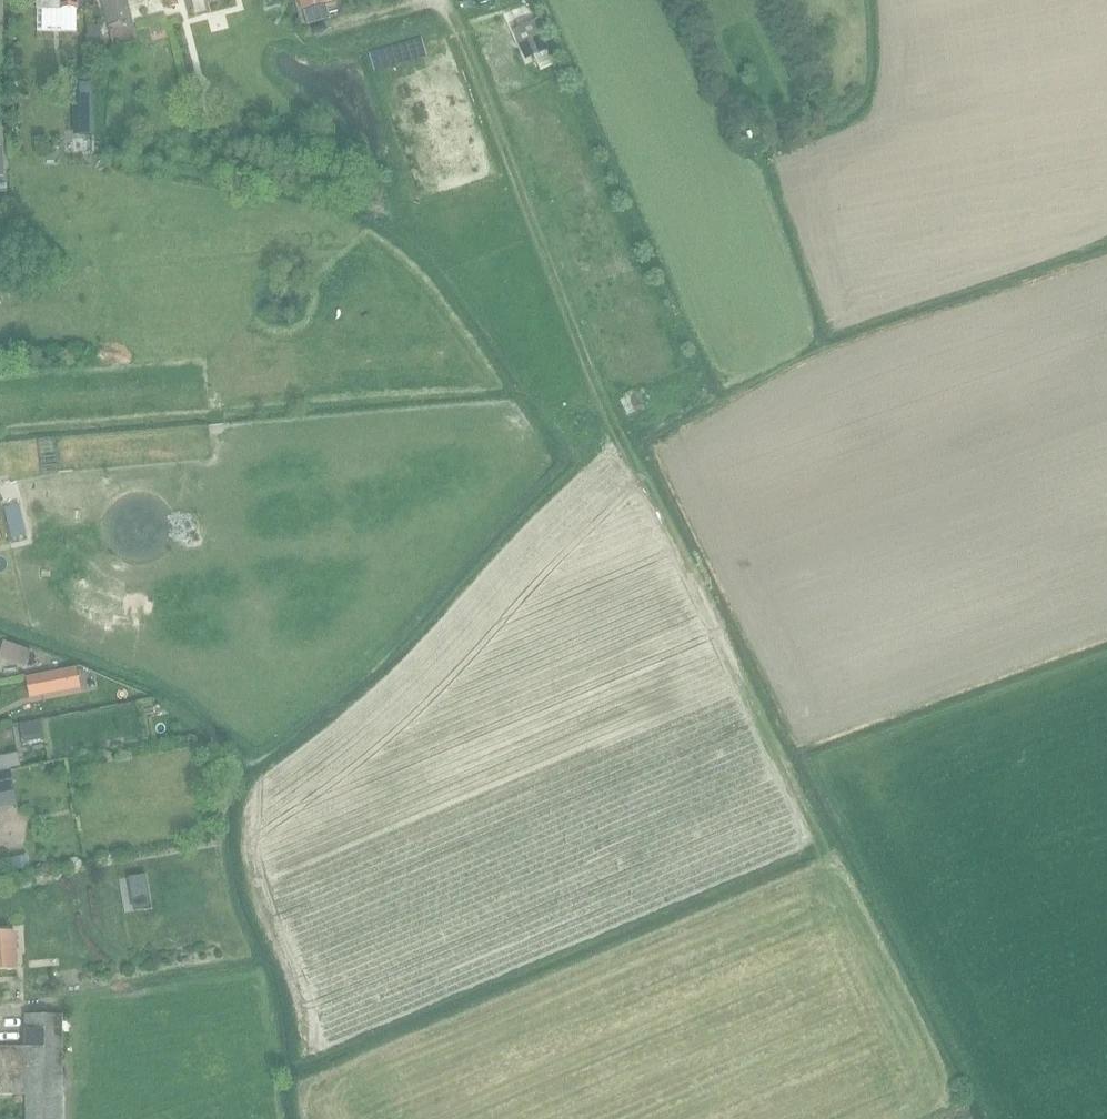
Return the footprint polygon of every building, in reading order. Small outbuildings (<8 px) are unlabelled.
[(79,9),(79,0),(60,0),(60,9),(79,9)] [(109,24),(128,20),(123,0),(102,0),(109,24)] [(303,11),(327,4),(326,0),(300,0),(303,11)] [(534,20),(513,29),(525,56),(546,47),(534,20)] [(87,26),(86,45),(99,45),(99,26),(96,26),(87,26)] [(80,112),(73,112),(74,134),(93,134),(92,84),(80,83),(80,112)] [(529,257),(520,261),(524,272),(534,268),(529,257)] [(25,666),(30,650),(4,641),(0,653),(0,658),(25,666)] [(76,667),(50,672),(53,687),(79,683),(77,667),(76,667)] [(0,756),(0,769),(21,766),(18,752),(0,756)] [(13,792),(10,781),(8,770),(0,772),(0,794),(13,792)] [(13,858),(15,870),(29,868),(28,855),(13,858)] [(145,874),(128,877),(130,888),(147,885),(145,874)] [(13,970),(12,933),(0,933),(0,970),(13,970)] [(62,1014),(26,1014),(26,1049),(26,1095),(26,1118),(62,1118),(62,1014)] [(0,1050),(0,1095),(26,1095),(26,1049),(0,1050)]
